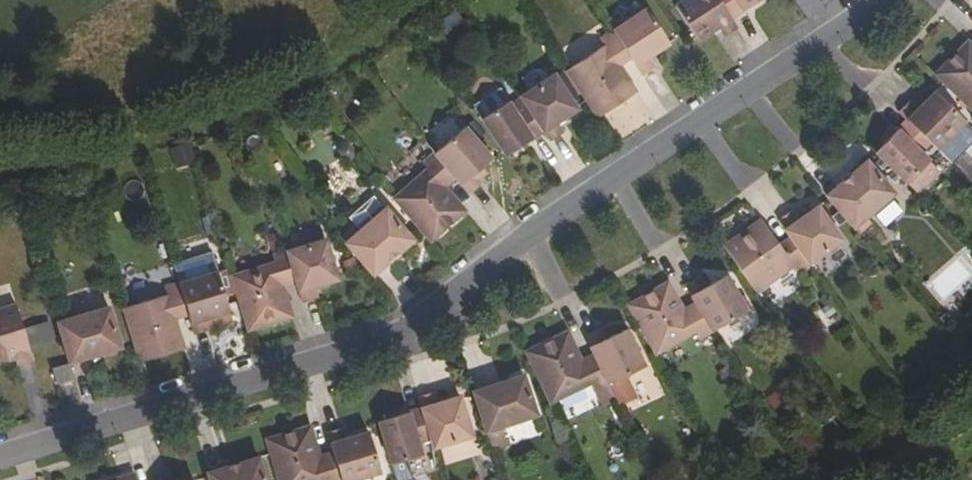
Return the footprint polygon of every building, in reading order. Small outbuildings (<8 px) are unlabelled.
[(720,0),(689,0),(677,8),(700,42),(720,29),(726,39),(740,29),(734,21),(720,0)] [(734,21),(760,3),(758,0),(720,0),(734,21)] [(615,31),(633,59),(644,76),(658,67),(652,58),(672,44),(649,9),(615,31)] [(639,94),(626,73),(620,77),(616,71),(622,67),(633,59),(615,31),(602,40),(607,47),(569,72),(600,120),(639,94)] [(571,61),(602,46),(598,38),(567,54),(571,61)] [(971,43),(938,76),(971,109),(971,44),(971,43)] [(616,71),(620,77),(626,73),(622,67),(616,71)] [(528,103),(545,129),(552,139),(565,130),(558,120),(578,106),(556,73),(522,95),(528,103)] [(516,111),(501,89),(474,106),(508,155),(513,151),(509,146),(515,142),(519,147),(545,129),(528,103),(516,111)] [(932,144),(953,164),(971,145),(971,130),(965,123),(967,121),(938,93),(921,111),(912,102),(902,113),(910,121),(932,144)] [(887,151),(884,147),(878,153),(909,184),(932,161),(923,153),(932,144),(910,121),(888,143),(891,147),(887,151)] [(435,151),(455,174),(470,191),(481,182),(473,173),(492,156),(465,125),(435,151)] [(509,146),(513,151),(519,147),(515,142),(509,146)] [(440,187),(444,184),(455,174),(435,151),(423,161),(428,167),(394,197),(431,240),(467,209),(450,190),(445,194),(440,187)] [(870,163),(829,198),(861,235),(874,224),(869,218),(897,194),(870,163)] [(440,187),(445,194),(450,190),(444,184),(440,187)] [(779,219),(790,235),(810,263),(842,240),(817,205),(798,219),(791,210),(779,219)] [(384,206),(356,230),(352,225),(339,236),(372,273),(413,238),(384,206)] [(793,265),(797,272),(810,263),(790,235),(778,244),(774,247),(770,241),(774,237),(760,218),(723,245),(756,292),(793,265)] [(774,247),(778,244),(774,237),(770,241),(774,247)] [(286,252),(295,283),(302,304),(317,300),(313,287),(337,280),(326,241),(286,252)] [(276,289),(282,287),(295,283),(286,252),(272,256),(275,264),(231,277),(247,331),(291,317),(284,295),(278,297),(276,289)] [(175,280),(215,270),(211,253),(170,262),(175,280)] [(695,302),(711,329),(746,309),(725,273),(704,285),(698,274),(684,282),(695,302)] [(217,274),(178,285),(187,316),(193,337),(208,332),(204,321),(229,313),(217,274)] [(679,303),(667,281),(627,304),(656,353),(695,331),(699,337),(711,329),(695,302),(682,309),(678,311),(675,305),(679,303)] [(139,364),(183,350),(177,328),(170,329),(168,322),(174,320),(187,316),(178,285),(164,290),(166,297),(123,310),(139,364)] [(278,297),(284,295),(282,287),(276,289),(278,297)] [(11,355),(16,353),(18,358),(19,364),(34,359),(17,303),(0,308),(0,358),(11,355)] [(71,312),(55,317),(68,358),(70,364),(121,348),(108,307),(73,317),(71,312)] [(170,329),(177,328),(174,320),(168,322),(170,329)] [(584,333),(594,354),(606,383),(642,366),(624,328),(602,337),(597,326),(584,333)] [(606,383),(594,354),(580,360),(575,362),(572,355),(577,352),(567,330),(525,350),(550,401),(590,381),(594,389),(606,383)] [(575,362),(580,360),(577,352),(572,355),(575,362)] [(56,386),(74,380),(70,364),(51,370),(56,386)] [(522,371),(471,387),(486,434),(502,429),(500,422),(536,411),(522,371)] [(420,404),(429,435),(432,443),(470,431),(458,393),(435,400),(432,389),(417,393),(420,404)] [(385,421),(384,415),(377,417),(390,460),(422,451),(418,439),(429,435),(420,404),(390,413),(391,419),(385,421)] [(313,455),(311,449),(316,447),(310,424),(265,437),(278,479),(322,479),(325,479),(340,479),(331,450),(318,453),(313,455)] [(340,479),(343,479),(379,470),(367,429),(343,436),(340,425),(325,429),(331,450),(340,479)] [(207,470),(210,479),(266,479),(259,455),(207,470)] [(148,472),(150,479),(165,479),(162,468),(148,472)] [(133,472),(104,479),(136,479),(133,472)]
